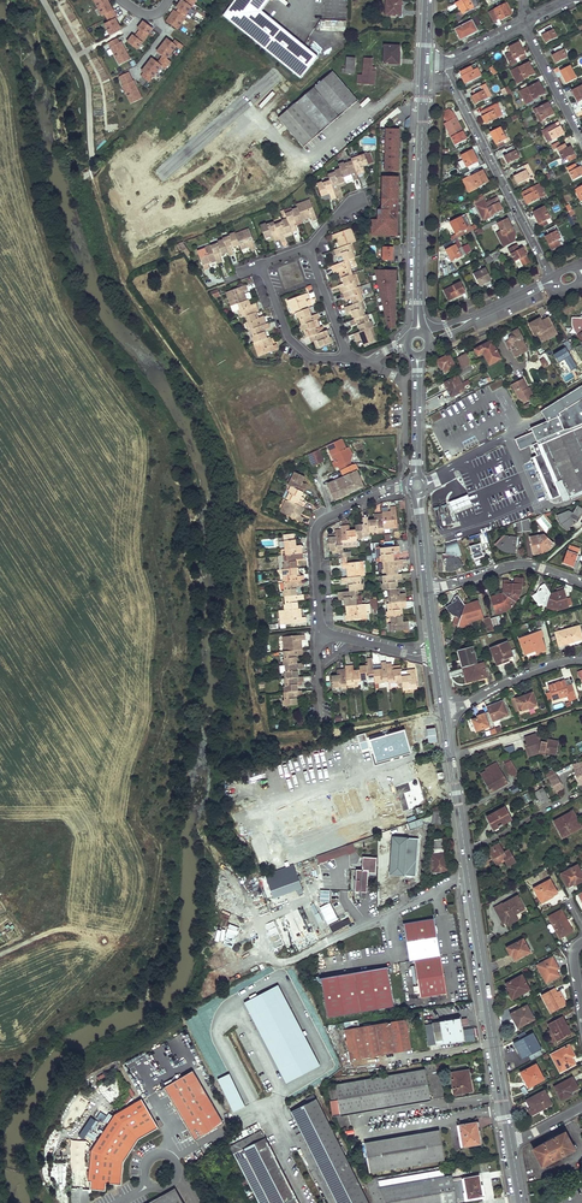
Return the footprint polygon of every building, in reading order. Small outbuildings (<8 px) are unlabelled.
[(98,9),(109,3),(107,0),(93,0),(98,9)] [(187,14),(194,4),(189,0),(185,0),(184,2),(181,0),(177,7),(179,9),(187,14)] [(223,15),(300,78),(318,56),(261,10),(269,0),(234,0),(223,15)] [(386,15),(401,15),(402,0),(387,0),(386,15)] [(478,7),(474,0),(461,0),(456,3),(458,7),(459,7),(463,14),(478,7)] [(109,3),(98,9),(102,16),(105,14),(107,18),(115,14),(113,10),(109,3)] [(501,21),(511,16),(505,4),(489,12),(494,22),(500,18),(501,21)] [(187,14),(179,9),(177,13),(185,19),(188,15),(187,14)] [(177,13),(174,11),(167,22),(178,29),(185,19),(177,13)] [(115,14),(107,18),(109,23),(105,25),(110,34),(121,29),(116,19),(118,18),(115,14)] [(455,29),(461,39),(478,30),(473,20),(472,20),(471,17),(465,20),(466,24),(463,25),(461,21),(457,23),(459,27),(455,29)] [(320,22),(320,30),(345,31),(346,21),(327,20),(327,22),(320,22)] [(153,30),(143,22),(138,29),(140,30),(148,36),(153,30)] [(546,43),(557,37),(551,25),(543,29),(545,33),(542,35),(546,43)] [(148,36),(140,30),(137,34),(145,40),(148,36)] [(137,34),(135,37),(143,43),(145,40),(137,34)] [(133,36),(128,42),(137,50),(143,43),(135,37),(133,36)] [(117,39),(109,43),(111,48),(111,49),(114,54),(119,65),(130,59),(121,42),(120,43),(117,39)] [(173,44),(167,39),(162,46),(172,53),(177,47),(173,44)] [(176,40),(173,44),(177,47),(181,50),(183,46),(176,40)] [(511,52),(505,55),(511,66),(519,62),(517,58),(524,54),(519,42),(509,47),(511,52)] [(384,45),(384,62),(399,63),(400,45),(384,45)] [(557,63),(567,57),(561,45),(554,49),(556,53),(552,54),(557,63)] [(172,53),(162,46),(157,52),(163,57),(167,59),(172,53)] [(167,59),(163,57),(161,60),(168,66),(171,63),(167,59)] [(354,58),(347,57),(346,68),(343,68),(342,72),(353,73),(354,58)] [(372,57),(365,57),(363,74),(358,74),(357,82),(374,84),(375,70),(371,69),(372,57)] [(158,63),(152,59),(147,65),(157,73),(162,66),(158,63)] [(168,66),(161,60),(158,63),(162,66),(166,69),(168,66)] [(535,74),(529,62),(511,71),(517,83),(535,74)] [(466,83),(481,76),(475,64),(463,69),(465,74),(462,75),(466,83)] [(493,75),(498,72),(493,64),(488,67),(493,75)] [(157,73),(147,65),(142,72),(144,73),(152,79),(157,73)] [(576,78),(570,66),(560,71),(566,83),(576,78)] [(332,71),(278,117),(304,146),(357,100),(332,71)] [(131,78),(129,73),(119,77),(122,82),(131,78)] [(152,79),(144,73),(141,77),(149,83),(152,79)] [(133,82),(131,78),(122,82),(124,86),(133,82)] [(131,103),(142,98),(134,81),(133,82),(124,86),(123,86),(131,103)] [(526,103),(545,93),(539,82),(524,89),(526,93),(522,95),(526,103)] [(476,103),(491,96),(485,84),(473,90),(475,94),(472,96),(476,103)] [(581,85),(572,90),(578,102),(581,100),(581,86),(581,85)] [(554,114),(551,108),(548,102),(534,109),(540,121),(554,114)] [(486,123),(502,115),(496,103),(484,110),(486,113),(482,115),(486,123)] [(453,114),(445,118),(448,123),(455,119),(453,114)] [(455,145),(466,140),(455,119),(448,123),(447,123),(447,130),(455,145)] [(564,134),(561,128),(558,122),(543,130),(549,142),(564,134)] [(398,171),(400,127),(384,126),(383,170),(398,171)] [(500,127),(491,132),(499,147),(504,145),(502,141),(506,139),(500,127)] [(571,146),(569,147),(567,148),(565,143),(557,147),(563,159),(568,157),(570,161),(577,158),(574,154),(571,146)] [(506,149),(507,151),(508,154),(504,155),(508,163),(519,158),(514,146),(506,149)] [(478,162),(472,149),(461,155),(468,168),(478,162)] [(352,159),(353,161),(358,175),(363,173),(362,167),(363,167),(369,165),(365,154),(359,156),(352,159)] [(358,175),(353,161),(340,165),(341,170),(344,177),(352,174),(354,180),(359,179),(358,175)] [(579,167),(577,168),(575,163),(568,167),(574,179),(581,175),(581,168),(581,166),(579,167)] [(519,183),(524,180),(530,177),(524,166),(516,170),(518,173),(515,175),(519,183)] [(344,177),(341,170),(329,174),(331,180),(335,191),(339,190),(337,184),(345,181),(344,177)] [(471,190),(488,181),(482,170),(463,180),(465,184),(467,183),(471,190)] [(337,197),(335,191),(331,180),(318,184),(323,197),(330,194),(332,199),(337,197)] [(546,195),(543,189),(540,183),(523,191),(529,204),(546,195)] [(484,198),(483,196),(481,194),(473,198),(475,203),(484,198)] [(497,197),(486,203),(485,201),(477,206),(484,219),(503,209),(497,197)] [(297,204),(299,209),(303,221),(309,218),(308,216),(310,215),(311,218),(312,221),(317,219),(310,199),(297,204)] [(548,225),(546,220),(550,218),(544,206),(535,211),(537,215),(535,215),(539,223),(541,228),(548,225)] [(286,213),(288,220),(293,231),(297,230),(295,223),(303,221),(299,209),(286,213)] [(465,214),(450,222),(458,237),(473,230),(471,226),(465,214)] [(510,232),(513,230),(507,218),(497,223),(503,235),(499,237),(503,245),(514,240),(510,232)] [(293,231),(288,220),(275,224),(281,239),(282,242),(287,240),(285,234),(293,231)] [(281,239),(275,224),(274,221),(262,225),(266,238),(274,235),(276,241),(281,239)] [(341,246),(351,242),(353,242),(358,240),(353,227),(333,234),(334,239),(338,237),(340,237),(341,239),(339,240),(341,246)] [(546,236),(552,250),(560,246),(557,240),(560,239),(554,227),(547,230),(549,234),(546,236)] [(250,228),(236,233),(240,245),(242,250),(249,248),(248,246),(250,245),(251,247),(252,250),(257,248),(250,228)] [(514,241),(515,234),(513,230),(510,232),(514,240),(503,245),(504,247),(514,241)] [(223,237),(224,240),(229,253),(230,256),(235,254),(233,248),(240,245),(236,233),(223,237)] [(396,247),(396,239),(384,239),(384,234),(380,234),(379,240),(383,240),(383,260),(393,260),(393,247),(396,247)] [(229,253),(224,240),(211,245),(217,261),(218,264),(223,262),(221,256),(229,253)] [(465,255),(458,240),(454,242),(454,241),(446,244),(448,248),(446,249),(452,261),(465,255)] [(344,260),(348,259),(351,258),(356,256),(354,250),(351,242),(341,246),(334,249),(337,255),(341,253),(342,255),(344,260)] [(217,261),(211,245),(211,244),(198,249),(205,270),(210,268),(208,264),(208,263),(210,262),(210,264),(217,261)] [(182,247),(186,253),(190,251),(187,245),(182,247)] [(523,247),(521,248),(519,249),(517,245),(509,249),(516,261),(520,259),(524,266),(530,263),(523,247)] [(498,250),(490,254),(494,261),(501,257),(498,250)] [(493,261),(492,258),(491,255),(485,258),(488,264),(493,261)] [(351,267),(348,259),(344,260),(331,265),(334,271),(339,269),(339,271),(341,276),(353,272),(351,267)] [(492,279),(486,268),(474,274),(480,285),(492,279)] [(356,278),(353,272),(341,276),(344,282),(345,285),(340,286),(342,291),(343,291),(358,285),(356,278)] [(383,284),(393,283),(392,276),(382,277),(383,284)] [(466,292),(461,282),(445,290),(450,300),(466,292)] [(239,303),(248,299),(246,293),(245,293),(244,291),(246,291),(249,290),(247,285),(227,292),(232,305),(239,303)] [(359,285),(358,285),(343,291),(345,297),(350,295),(351,298),(353,303),(361,300),(363,299),(364,299),(362,293),(359,285)] [(211,289),(213,298),(220,296),(217,288),(211,289)] [(297,311),(309,306),(307,301),(306,301),(305,299),(307,299),(310,298),(308,292),(288,299),(293,313),(297,311)] [(249,298),(248,299),(239,303),(241,308),(244,316),(246,315),(257,311),(260,310),(258,305),(252,307),(252,304),(249,298)] [(364,308),(361,300),(353,303),(345,306),(347,312),(350,311),(353,310),(353,312),(356,318),(366,314),(364,308)] [(312,314),(309,306),(297,311),(302,324),(314,319),(320,317),(318,312),(312,314)] [(259,317),(257,311),(246,315),(248,321),(251,329),(267,323),(265,318),(260,319),(259,317)] [(368,313),(366,314),(356,318),(350,320),(352,325),(358,322),(360,330),(371,326),(372,326),(368,313)] [(548,327),(553,324),(548,317),(541,321),(543,324),(546,323),(548,327)] [(577,335),(581,332),(581,318),(573,317),(573,321),(573,324),(574,327),(575,330),(577,334),(577,335)] [(317,327),(314,319),(302,324),(307,336),(310,335),(324,330),(323,325),(317,327)] [(546,323),(543,324),(541,321),(540,319),(530,324),(536,335),(539,334),(543,341),(557,334),(553,324),(548,327),(546,323)] [(269,322),(267,323),(251,329),(255,342),(268,337),(265,330),(271,327),(269,322)] [(373,334),(371,326),(360,330),(355,332),(357,338),(362,336),(362,338),(364,344),(376,340),(373,334)] [(327,329),(324,330),(310,335),(312,340),(318,338),(320,346),(332,342),(327,329)] [(510,333),(512,335),(511,336),(510,336),(510,337),(509,337),(509,338),(509,339),(509,340),(505,342),(508,348),(510,347),(515,358),(529,351),(522,339),(524,339),(518,329),(510,333)] [(510,332),(502,336),(505,342),(509,340),(509,339),(509,338),(509,337),(510,337),(510,336),(511,336),(512,335),(510,333),(510,332)] [(270,336),(268,337),(255,342),(254,342),(259,356),(279,349),(277,344),(273,345),(271,346),(270,343),(272,343),(270,336)] [(568,339),(563,342),(565,346),(553,353),(558,360),(574,350),(568,339)] [(483,352),(490,365),(501,359),(492,341),(475,349),(478,355),(483,352)] [(545,352),(537,357),(544,369),(552,364),(545,352)] [(461,369),(471,363),(466,354),(456,359),(461,369)] [(443,368),(444,371),(445,373),(455,367),(449,355),(437,361),(441,369),(443,368)] [(565,374),(578,367),(571,356),(558,363),(565,374)] [(474,362),(471,363),(461,369),(459,370),(462,375),(477,367),(474,362)] [(580,376),(579,373),(578,371),(566,377),(569,383),(580,376)] [(447,390),(461,383),(458,376),(444,383),(447,390)] [(489,382),(487,378),(478,382),(481,387),(489,382)] [(525,403),(534,398),(529,387),(528,388),(527,388),(522,379),(512,384),(520,399),(522,398),(525,403)] [(465,390),(461,383),(447,390),(451,397),(465,390)] [(540,412),(546,421),(531,428),(533,432),(537,443),(532,445),(537,456),(532,457),(536,467),(550,500),(561,496),(563,502),(581,494),(581,386),(540,412)] [(533,432),(515,439),(519,450),(532,445),(537,443),(533,432)] [(346,448),(342,439),(328,446),(332,455),(335,453),(336,456),(335,457),(337,460),(333,461),(336,468),(338,467),(350,461),(352,457),(350,454),(352,453),(349,447),(346,448)] [(308,454),(313,465),(323,461),(318,450),(308,454)] [(351,464),(350,461),(338,467),(339,470),(343,468),(351,464)] [(350,493),(364,487),(356,471),(352,464),(351,464),(343,468),(346,475),(342,477),(349,493),(350,493)] [(292,487),(303,493),(306,488),(301,486),(302,484),(304,479),(294,473),(291,479),(288,485),(292,487)] [(342,477),(327,484),(335,499),(349,493),(342,477)] [(299,500),(303,493),(292,487),(286,500),(289,501),(303,508),(305,503),(299,500)] [(471,504),(467,495),(449,502),(453,511),(471,504)] [(303,508),(289,501),(282,514),(301,523),(304,518),(300,516),(302,512),(304,508),(303,508)] [(561,524),(562,525),(563,527),(565,529),(568,530),(574,520),(578,522),(581,515),(581,509),(577,506),(573,513),(568,511),(556,516),(558,520),(559,520),(561,524)] [(382,514),(383,531),(398,530),(396,508),(390,509),(391,512),(381,512),(382,514)] [(383,532),(383,531),(382,514),(376,514),(377,520),(374,521),(368,521),(369,533),(376,532),(383,532)] [(369,537),(369,533),(368,521),(368,518),(362,519),(363,525),(355,525),(355,530),(356,538),(369,537)] [(531,531),(529,518),(521,521),(523,532),(531,531)] [(357,547),(356,538),(355,530),(349,531),(346,531),(346,526),(340,526),(340,530),(343,548),(357,547)] [(329,550),(343,549),(343,548),(340,530),(335,530),(336,533),(336,537),(328,537),(329,550)] [(489,542),(486,532),(478,534),(481,544),(489,542)] [(549,549),(550,547),(551,547),(554,544),(544,535),(538,537),(538,536),(531,538),(534,554),(540,553),(543,552),(545,551),(547,550),(549,549)] [(508,553),(515,553),(517,537),(509,536),(509,537),(504,536),(496,545),(499,547),(498,548),(502,552),(503,550),(504,551),(506,552),(508,553)] [(296,546),(296,540),(284,542),(284,548),(285,556),(302,554),(301,548),(296,549),(296,546)] [(457,556),(457,541),(445,544),(447,549),(446,554),(442,554),(442,559),(446,559),(446,571),(450,571),(453,570),(454,570),(457,569),(459,568),(460,568),(464,566),(457,556)] [(474,560),(484,557),(480,544),(470,547),(474,560)] [(568,551),(563,563),(573,567),(580,549),(573,546),(571,552),(568,551)] [(385,562),(394,561),(393,553),(400,552),(399,547),(380,549),(382,562),(383,562),(385,562)] [(285,556),(283,556),(276,557),(278,570),(285,569),(296,568),(297,568),(297,561),(303,560),(302,554),(285,556)] [(402,560),(394,561),(385,562),(386,570),(386,576),(399,575),(398,569),(398,566),(403,566),(402,560)] [(347,578),(360,577),(365,576),(363,562),(342,564),(343,570),(346,570),(347,578)] [(296,568),(285,569),(286,574),(287,583),(302,581),(304,581),(303,576),(297,577),(296,568)] [(402,574),(399,575),(386,576),(382,577),(383,590),(388,590),(396,589),(396,580),(402,580),(402,574)] [(347,578),(342,579),(343,584),(349,583),(350,592),(355,591),(357,591),(362,591),(360,577),(347,578)] [(520,587),(520,585),(523,585),(523,579),(515,579),(515,584),(508,583),(508,581),(504,581),(504,589),(504,594),(515,602),(518,598),(517,598),(518,596),(519,594),(519,592),(520,590),(520,589),(520,587)] [(302,581),(287,583),(284,583),(286,597),(297,596),(296,588),(303,587),(302,581)] [(542,605),(546,607),(551,595),(548,591),(548,590),(544,584),(540,587),(541,590),(532,596),(533,597),(534,599),(536,601),(538,602),(540,604),(541,604),(543,605),(542,605)] [(400,588),(396,589),(388,590),(388,596),(389,604),(406,602),(405,597),(400,597),(400,594),(400,588)] [(554,609),(557,609),(560,609),(563,608),(565,608),(568,607),(564,590),(555,593),(556,594),(551,595),(546,607),(551,609),(551,608),(554,609)] [(350,592),(338,593),(339,599),(344,598),(344,600),(345,606),(348,606),(356,605),(355,599),(355,591),(350,592)] [(515,602),(504,594),(499,596),(499,595),(491,598),(496,613),(503,611),(505,610),(506,609),(508,609),(509,607),(510,606),(511,605),(512,606),(515,602)] [(303,595),(297,596),(286,597),(287,610),(298,609),(297,601),(304,600),(304,598),(303,595)] [(462,602),(457,595),(454,597),(456,601),(446,607),(449,611),(452,614),(455,616),(452,624),(458,626),(468,627),(469,620),(472,620),(479,618),(482,617),(478,601),(469,604),(469,605),(465,606),(462,602)] [(407,608),(406,602),(389,604),(386,604),(388,618),(390,617),(400,616),(400,608),(407,608)] [(346,615),(346,621),(366,619),(365,605),(356,605),(348,606),(349,615),(346,615)] [(301,608),(298,609),(287,610),(284,610),(286,624),(306,622),(305,617),(302,617),(301,608)] [(402,616),(400,616),(390,617),(391,623),(392,631),(409,630),(408,623),(403,624),(403,622),(402,616)] [(486,631),(493,629),(490,617),(483,619),(486,631)] [(579,626),(556,633),(560,646),(581,639),(581,638),(579,626)] [(537,653),(545,650),(540,637),(543,636),(541,631),(539,632),(534,634),(519,639),(525,655),(536,651),(537,653)] [(285,652),(302,650),(302,641),(305,641),(305,636),(284,638),(285,652)] [(512,656),(507,642),(490,649),(497,665),(508,661),(507,658),(512,656)] [(458,651),(462,668),(477,664),(472,647),(458,651)] [(302,650),(285,652),(283,652),(285,666),(297,665),(297,657),(303,656),(302,650)] [(360,666),(360,671),(361,680),(374,679),(373,670),(372,659),(366,659),(367,666),(360,666)] [(373,670),(374,679),(375,684),(389,682),(387,665),(386,662),(380,663),(381,670),(373,670)] [(466,682),(486,677),(482,662),(477,664),(462,668),(466,682)] [(297,665),(285,666),(286,679),(298,678),(298,670),(304,670),(304,664),(297,665)] [(387,665),(389,682),(389,684),(402,682),(401,677),(400,670),(392,671),(391,664),(387,665)] [(345,667),(346,671),(347,685),(355,684),(361,684),(361,680),(360,671),(354,672),(351,672),(351,667),(345,667)] [(571,668),(562,670),(564,679),(573,677),(571,668)] [(338,678),(332,678),(333,690),(340,689),(347,688),(347,685),(346,671),(340,672),(341,677),(338,678)] [(401,677),(402,682),(403,689),(410,688),(416,687),(415,671),(409,671),(410,676),(407,677),(401,677)] [(303,677),(298,678),(286,679),(285,679),(286,693),(298,692),(298,684),(304,683),(303,677)] [(568,699),(575,697),(572,689),(568,690),(565,683),(565,680),(548,686),(550,692),(553,700),(567,696),(568,699)] [(298,692),(286,693),(284,693),(285,707),(298,706),(297,697),(304,697),(303,691),(298,692)] [(520,712),(538,705),(533,692),(515,699),(519,711),(520,712)] [(519,711),(515,699),(511,701),(515,712),(519,711)] [(488,712),(492,722),(509,716),(503,701),(486,707),(488,712)] [(493,725),(492,722),(488,712),(477,717),(478,718),(473,720),(477,732),(493,725)] [(376,763),(411,753),(405,729),(370,741),(376,763)] [(370,750),(365,734),(357,736),(362,752),(370,750)] [(526,744),(524,745),(527,754),(533,751),(532,749),(537,747),(539,748),(538,751),(544,752),(554,754),(557,742),(541,738),(540,742),(537,743),(536,737),(535,735),(524,738),(526,744)] [(507,753),(515,750),(513,744),(505,747),(507,753)] [(532,749),(533,751),(527,754),(528,757),(537,753),(544,755),(544,752),(538,751),(539,748),(537,747),(532,749)] [(333,770),(327,752),(261,771),(266,789),(333,770)] [(516,772),(507,756),(502,759),(511,775),(516,772)] [(481,775),(491,793),(507,784),(496,764),(487,769),(488,770),(481,775)] [(574,770),(578,786),(581,785),(581,768),(574,770)] [(555,773),(547,777),(550,783),(558,779),(555,773)] [(389,779),(371,785),(373,791),(391,785),(389,779)] [(515,785),(509,788),(512,793),(518,790),(515,785)] [(541,804),(548,800),(543,791),(536,795),(541,804)] [(351,824),(362,821),(355,794),(351,795),(350,793),(347,794),(347,796),(344,797),(351,824)] [(419,800),(418,794),(408,797),(410,803),(419,800)] [(344,829),(335,799),(306,808),(315,838),(344,829)] [(495,813),(495,812),(491,814),(491,815),(487,818),(493,830),(511,820),(504,808),(495,813)] [(430,825),(440,826),(439,815),(445,813),(444,809),(440,810),(432,812),(432,815),(430,824),(430,825)] [(562,837),(580,828),(572,812),(555,822),(562,837)] [(254,836),(291,826),(289,819),(287,819),(286,813),(251,823),(254,836)] [(430,824),(432,815),(421,819),(423,824),(430,824)] [(245,842),(253,840),(248,824),(240,826),(245,842)] [(390,874),(415,876),(418,839),(393,837),(390,874)] [(432,856),(434,872),(447,871),(445,853),(444,854),(442,839),(433,840),(434,849),(431,849),(432,856)] [(359,848),(366,844),(364,840),(357,843),(359,848)] [(356,849),(353,843),(318,856),(320,862),(356,849)] [(507,867),(515,863),(508,851),(503,853),(498,844),(487,850),(492,859),(493,859),(497,865),(504,861),(507,867)] [(376,859),(362,858),(362,871),(356,870),(354,892),(366,893),(367,874),(375,875),(376,859)] [(293,866),(265,876),(273,899),(301,889),(293,866)] [(581,882),(581,875),(577,866),(561,874),(568,887),(574,885),(574,886),(581,882)] [(552,896),(557,893),(550,880),(534,888),(542,902),(552,897),(552,896)] [(265,899),(270,897),(265,882),(260,884),(265,899)] [(329,902),(330,891),(321,890),(320,902),(329,902)] [(502,903),(494,907),(498,916),(502,914),(504,917),(502,918),(505,922),(506,926),(512,922),(511,919),(516,916),(515,914),(524,909),(518,897),(513,899),(511,899),(503,903),(502,903)] [(572,932),(561,910),(549,916),(559,938),(572,932)] [(333,911),(323,916),(326,922),(336,916),(333,911)] [(332,934),(343,928),(342,927),(350,923),(348,918),(340,923),(339,921),(329,927),(332,934)] [(420,999),(447,994),(434,919),(403,924),(409,962),(414,961),(420,999)] [(515,960),(530,952),(523,940),(507,948),(511,956),(513,955),(515,960)] [(559,976),(556,970),(558,969),(552,958),(537,966),(547,983),(559,976)] [(327,1018),(393,1007),(387,967),(320,978),(327,1018)] [(530,990),(522,975),(506,984),(514,998),(530,990)] [(318,1067),(281,983),(245,999),(282,1083),(318,1067)] [(551,1012),(563,1006),(556,993),(555,990),(542,996),(551,1012)] [(566,1004),(559,992),(556,993),(563,1006),(566,1004)] [(534,1020),(526,1006),(511,1014),(518,1029),(534,1020)] [(561,1017),(549,1024),(557,1041),(570,1034),(561,1017)] [(463,1041),(460,1019),(433,1024),(436,1046),(463,1041)] [(412,1050),(406,1020),(345,1030),(350,1061),(412,1050)] [(338,1036),(332,1025),(324,1029),(330,1040),(338,1036)] [(524,1037),(526,1036),(524,1032),(516,1037),(518,1041),(524,1037)] [(537,1052),(530,1041),(527,1042),(524,1037),(518,1041),(515,1043),(517,1047),(519,1046),(526,1058),(537,1052)] [(571,1058),(574,1057),(569,1046),(551,1055),(560,1072),(574,1065),(571,1058)] [(328,1087),(333,1116),(430,1099),(426,1073),(437,1071),(435,1063),(424,1065),(425,1070),(335,1085),(335,1086),(328,1087)] [(544,1079),(536,1065),(522,1073),(529,1087),(544,1079)] [(192,1070),(163,1087),(195,1139),(224,1122),(192,1070)] [(472,1092),(469,1071),(451,1074),(454,1095),(472,1092)] [(229,1073),(217,1078),(232,1111),(245,1106),(229,1073)] [(579,1091),(572,1078),(554,1087),(561,1100),(579,1091)] [(531,1116),(551,1104),(544,1091),(527,1101),(530,1107),(527,1109),(531,1116)] [(158,1128),(141,1099),(114,1114),(91,1151),(87,1181),(90,1182),(89,1189),(105,1191),(106,1183),(121,1185),(123,1162),(138,1139),(158,1128)] [(316,1100),(291,1112),(337,1202),(368,1202),(316,1100)] [(481,1145),(477,1123),(459,1126),(463,1148),(481,1145)] [(87,1138),(92,1142),(97,1133),(92,1130),(87,1138)] [(261,1131),(229,1148),(257,1202),(298,1202),(261,1131)] [(445,1161),(440,1131),(365,1144),(370,1174),(445,1161)] [(574,1150),(565,1133),(533,1150),(542,1167),(574,1150)] [(452,1176),(444,1176),(442,1166),(365,1180),(367,1184),(366,1185),(375,1202),(457,1202),(452,1176)] [(482,1197),(479,1177),(464,1179),(467,1199),(482,1197)] [(237,1188),(228,1192),(230,1197),(223,1201),(224,1202),(244,1202),(237,1188)] [(174,1189),(149,1202),(182,1202),(174,1189)]
